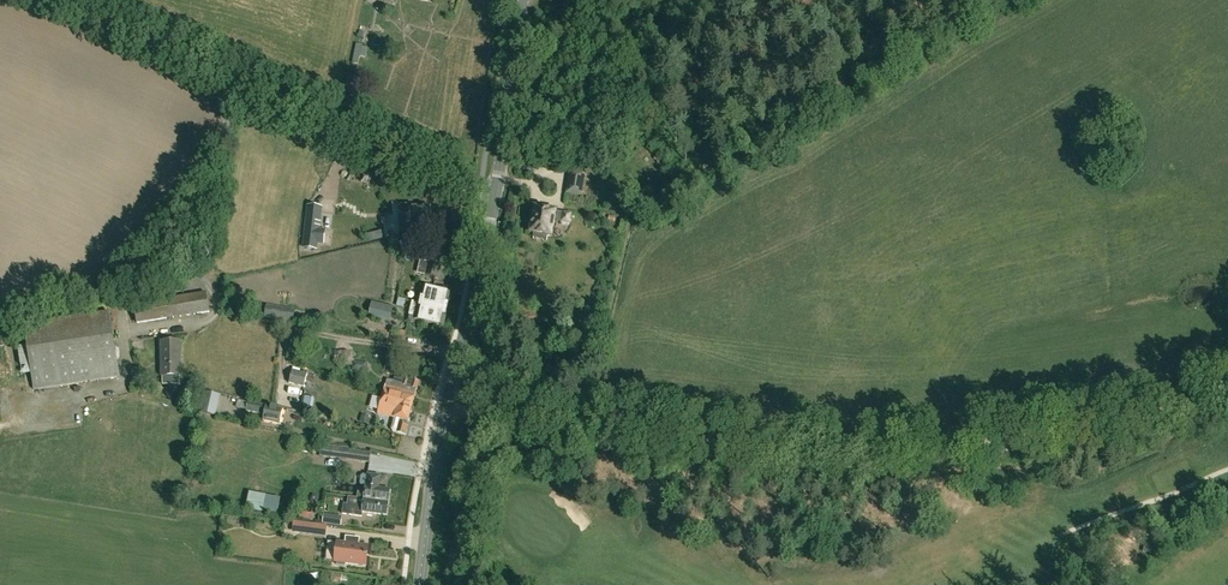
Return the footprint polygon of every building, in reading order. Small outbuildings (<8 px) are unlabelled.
[(549,159),(560,160),(561,152),(550,151),(549,159)] [(567,192),(578,194),(581,181),(569,179),(567,192)] [(581,182),(580,206),(593,206),(594,183),(581,182)] [(515,194),(516,186),(505,184),(504,192),(515,194)] [(531,232),(554,235),(556,219),(571,222),(573,212),(536,206),(531,232)] [(402,223),(413,222),(413,225),(433,224),(432,207),(412,208),(412,211),(402,211),(402,223)] [(318,241),(322,214),(308,211),(303,238),(318,241)] [(581,226),(572,225),(570,235),(579,237),(581,226)] [(543,242),(542,251),(555,252),(556,243),(543,242)] [(442,260),(430,257),(429,262),(426,275),(438,278),(442,260)] [(452,296),(424,288),(420,303),(448,310),(452,296)] [(210,313),(207,293),(135,304),(138,324),(210,313)] [(420,303),(420,304),(414,302),(411,314),(417,316),(416,320),(444,327),(448,310),(420,303)] [(374,303),(370,316),(391,321),(395,308),(374,303)] [(267,305),(265,317),(293,322),(295,309),(267,305)] [(29,345),(18,347),(19,355),(23,375),(33,373),(36,390),(121,376),(111,312),(26,326),(29,345)] [(162,342),(163,376),(163,385),(180,385),(180,376),(182,376),(181,341),(162,342)] [(335,351),(334,362),(343,363),(343,366),(353,367),(353,370),(367,371),(368,363),(355,362),(354,352),(335,351)] [(304,388),(309,375),(294,370),(290,383),(304,388)] [(420,381),(404,377),(396,375),(394,382),(389,381),(384,398),(399,402),(398,406),(413,411),(420,381)] [(200,412),(216,416),(221,395),(205,391),(200,412)] [(380,413),(396,418),(393,429),(394,432),(406,435),(413,411),(398,406),(399,402),(384,398),(380,413)] [(281,425),(285,410),(250,402),(248,411),(265,415),(264,421),(281,425)] [(322,444),(320,456),(347,460),(349,450),(349,448),(322,444)] [(349,450),(347,460),(353,461),(370,463),(371,456),(371,453),(349,450)] [(369,475),(369,476),(363,475),(361,476),(360,483),(362,485),(367,486),(365,499),(390,502),(392,490),(380,489),(382,477),(369,475)] [(281,516),(285,503),(256,494),(252,508),(281,516)] [(364,517),(364,512),(388,516),(390,502),(365,499),(365,500),(359,499),(358,506),(345,504),(344,514),(364,517)] [(341,527),(342,516),(326,514),(325,522),(330,523),(330,526),(341,527)] [(292,532),(310,534),(311,523),(294,520),(292,532)] [(366,565),(368,546),(359,544),(359,538),(346,537),(345,543),(337,542),(335,562),(338,562),(337,565),(345,565),(345,563),(366,565)]
